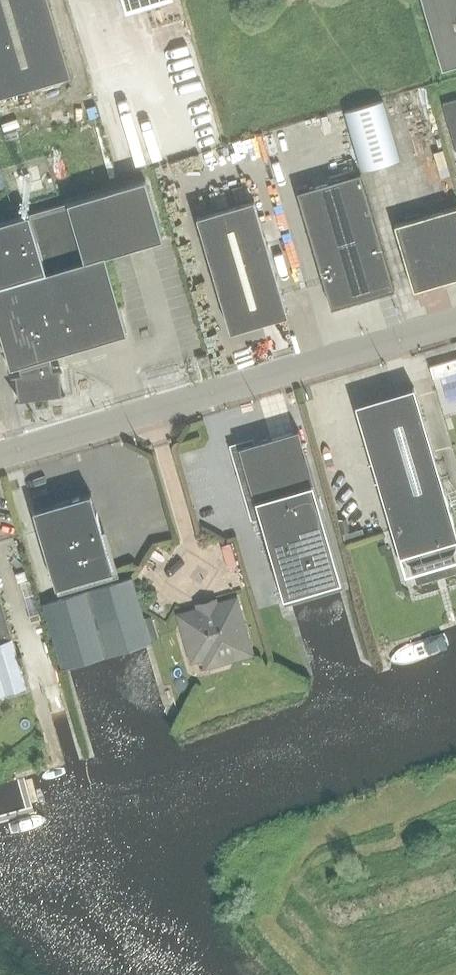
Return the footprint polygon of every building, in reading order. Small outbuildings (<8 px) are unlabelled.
[(48,0),(0,0),(0,97),(71,76),(48,0)] [(126,11),(161,0),(123,0),(126,11)] [(442,69),(455,65),(455,0),(422,0),(442,69)] [(455,145),(455,99),(443,103),(455,145)] [(345,111),(361,170),(400,159),(383,100),(345,111)] [(297,191),(331,308),(394,289),(360,173),(297,191)] [(0,221),(0,330),(10,365),(18,364),(21,372),(15,373),(19,398),(62,392),(59,367),(53,367),(50,355),(127,332),(105,255),(163,239),(146,180),(0,221)] [(254,199),(197,216),(213,274),(230,331),(288,314),(271,257),(254,199)] [(455,277),(455,206),(394,224),(413,290),(455,277)] [(455,370),(455,354),(432,361),(437,376),(455,370)] [(210,364),(207,355),(197,358),(200,367),(210,364)] [(414,387),(412,388),(415,395),(388,403),(388,404),(364,411),(372,434),(365,436),(392,529),(396,528),(405,561),(416,566),(451,556),(455,547),(455,544),(454,538),(455,537),(455,530),(414,387)] [(344,585),(299,429),(254,442),(239,447),(254,498),(246,501),(251,518),(259,515),(284,603),(290,601),(314,594),(338,587),(344,585)] [(56,587),(114,570),(91,493),(33,510),(56,587)] [(346,518),(338,520),(342,533),(350,531),(346,518)] [(87,590),(107,656),(127,650),(146,644),(151,643),(132,577),(87,590)] [(43,603),(62,669),(67,667),(87,662),(107,656),(87,590),(43,603)] [(23,675),(0,596),(0,682),(23,675)] [(201,643),(207,665),(250,652),(235,600),(180,616),(185,630),(183,633),(186,645),(190,647),(201,643)] [(40,619),(38,613),(29,616),(31,622),(40,619)]
